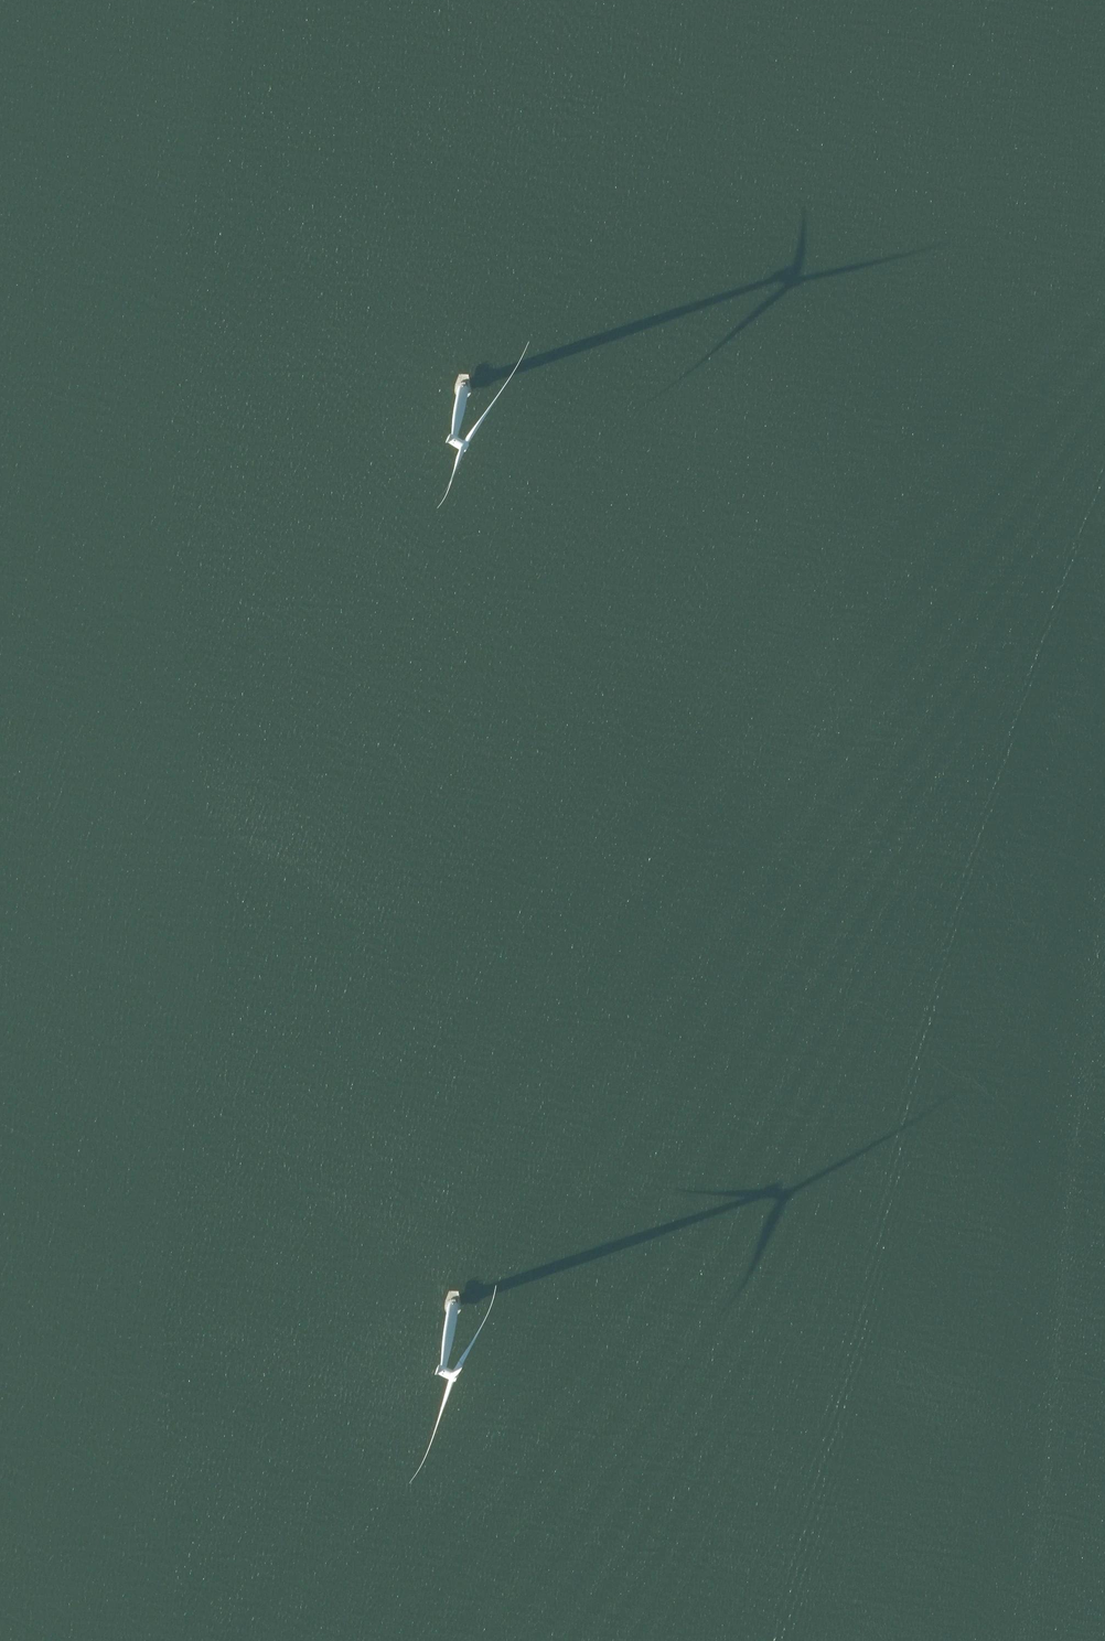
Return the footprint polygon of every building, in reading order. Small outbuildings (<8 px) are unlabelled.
[(458,388),(457,390),(457,393),(459,395),(462,396),(464,396),(466,395),(468,392),(468,390),(467,387),(465,386),(462,385),(460,386),(458,388)] [(447,1296),(447,1299),(447,1302),(449,1304),(451,1305),(454,1305),(456,1303),(457,1301),(457,1298),(456,1296),(454,1294),(452,1294),(449,1295),(447,1296)]
